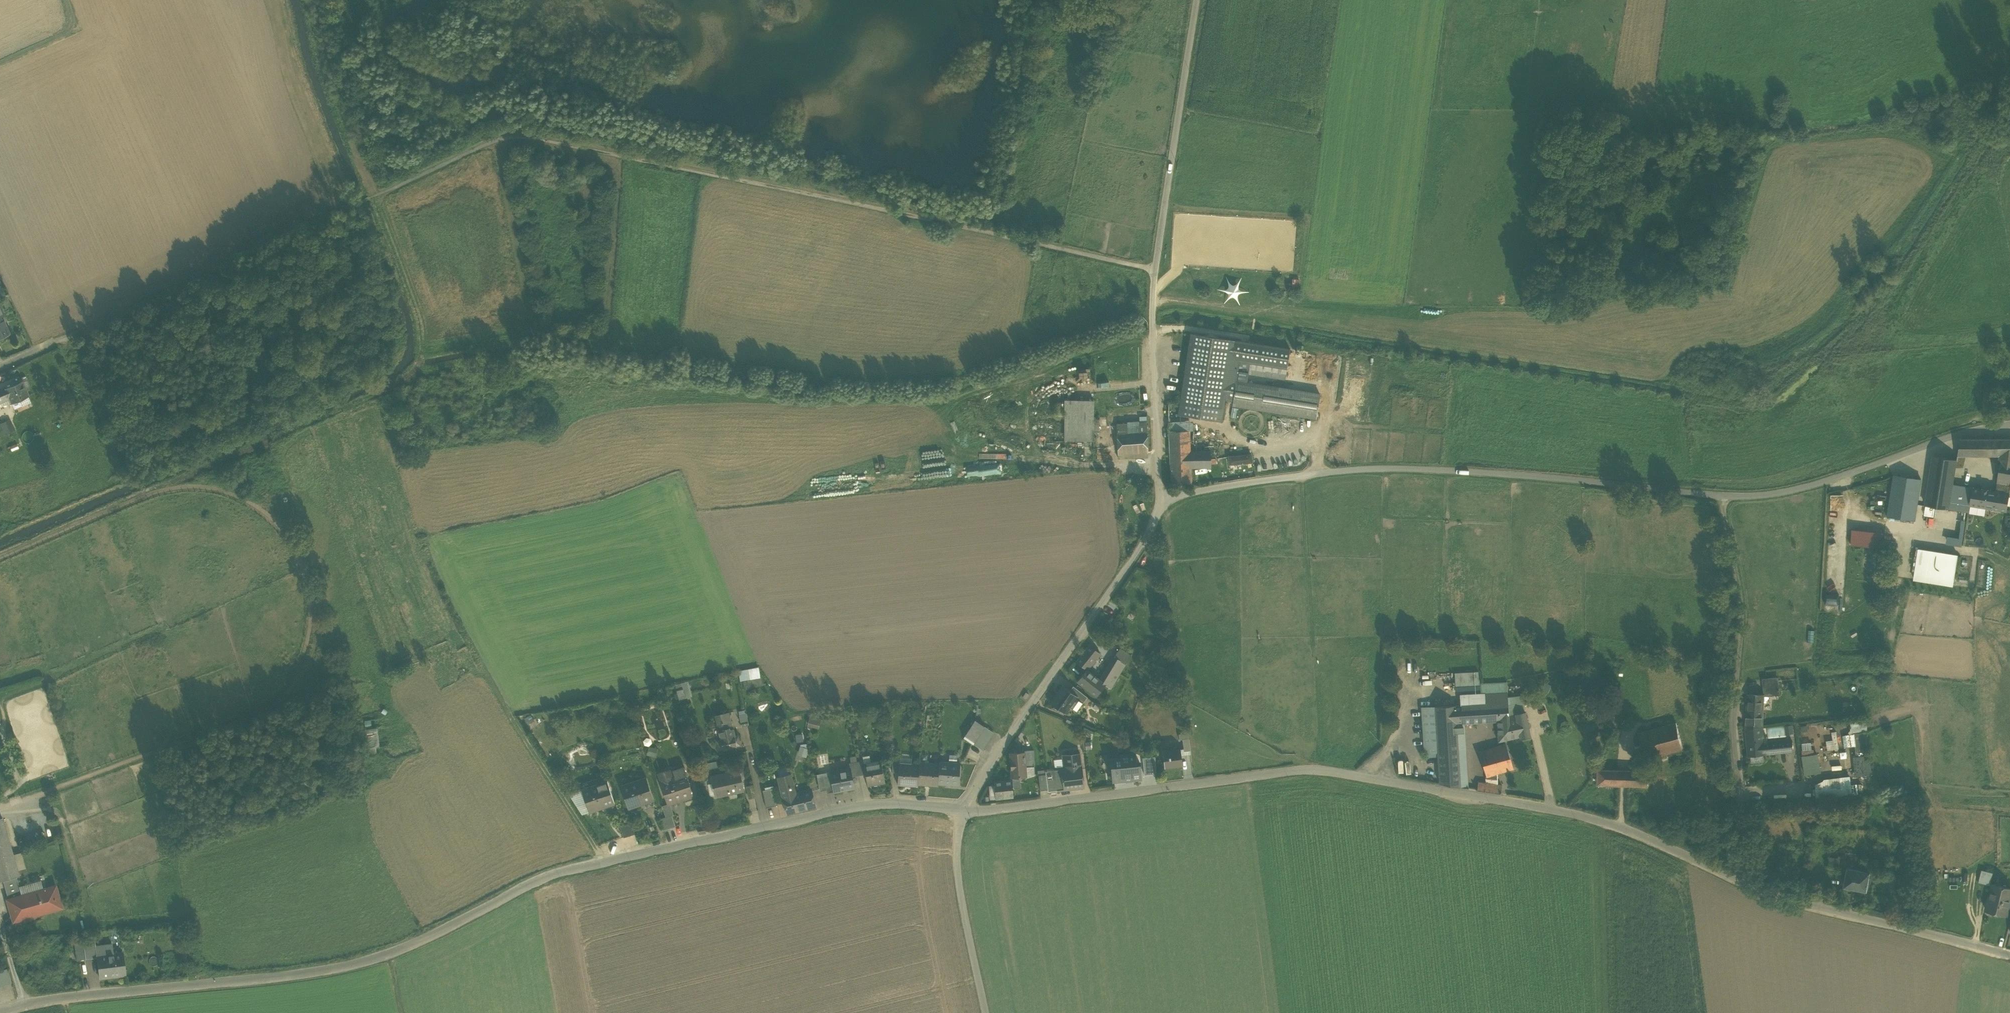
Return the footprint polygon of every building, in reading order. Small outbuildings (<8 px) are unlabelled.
[(10,334),(2,316),(4,316),(0,307),(0,338),(10,334)] [(1223,410),(1225,399),(1231,360),(1234,340),(1190,333),(1180,403),(1223,410)] [(1234,340),(1231,360),(1239,361),(1249,363),(1287,369),(1290,349),(1234,340)] [(1236,381),(1239,361),(1231,360),(1225,399),(1233,401),(1236,381)] [(1247,372),(1247,371),(1249,363),(1239,361),(1236,381),(1246,382),(1247,372)] [(1287,369),(1249,363),(1247,371),(1285,377),(1287,369)] [(11,404),(21,400),(29,396),(22,380),(4,388),(5,389),(0,391),(5,401),(9,399),(11,404)] [(1246,382),(1236,381),(1233,401),(1232,405),(1316,418),(1320,394),(1246,382)] [(32,403),(29,396),(21,400),(24,407),(32,403)] [(1065,441),(1093,439),(1093,401),(1065,400),(1065,441)] [(1221,422),(1223,410),(1180,403),(1178,415),(1221,422)] [(1148,452),(1146,416),(1144,417),(1144,423),(1116,424),(1118,453),(1148,452)] [(4,433),(14,429),(10,418),(0,422),(0,423),(4,433)] [(1169,431),(1171,484),(1192,483),(1191,467),(1190,451),(1189,430),(1169,431)] [(1958,455),(1984,455),(1986,439),(1960,439),(1958,455)] [(1984,455),(1991,455),(1993,439),(1986,439),(1984,455)] [(2001,459),(2009,461),(2009,439),(1993,439),(1991,455),(1999,455),(1999,459),(2001,459)] [(1211,467),(1211,463),(1211,458),(1210,451),(1190,451),(1191,467),(1211,467)] [(1253,463),(1253,453),(1229,454),(1229,463),(1253,463)] [(1936,507),(1948,509),(1952,484),(1956,459),(1933,456),(1925,505),(1936,507)] [(2000,465),(1999,471),(1997,482),(2001,483),(2009,485),(2009,461),(2001,459),(2000,465)] [(1889,516),(1915,521),(1921,480),(1893,475),(1887,516),(1889,516)] [(2001,483),(2000,492),(2009,493),(2009,489),(2009,485),(2001,483)] [(1973,487),(1952,484),(1948,509),(1969,512),(1970,505),(1973,487)] [(1989,490),(1973,487),(1970,505),(1986,508),(1989,490)] [(1996,491),(1989,490),(1986,508),(1993,509),(1996,491)] [(2000,492),(1996,491),(1993,509),(2007,511),(2009,496),(2009,493),(2000,492)] [(1936,507),(1925,505),(1924,514),(1934,516),(1936,507)] [(1959,530),(1948,528),(1947,537),(1961,539),(1962,530),(1959,530)] [(1897,541),(1883,538),(1882,548),(1895,550),(1897,541)] [(1915,573),(1954,579),(1958,555),(1918,549),(1915,573)] [(1953,586),(1954,579),(1915,573),(1914,580),(1953,586)] [(1086,669),(1087,670),(1100,653),(1090,645),(1076,661),(1086,669)] [(1120,648),(1114,656),(1126,663),(1131,655),(1120,648)] [(1111,689),(1126,663),(1114,656),(1099,679),(1105,684),(1105,685),(1111,689)] [(743,687),(762,686),(761,667),(741,668),(743,687)] [(1096,696),(1105,685),(1105,684),(1099,679),(1087,670),(1086,669),(1077,681),(1096,696)] [(1478,671),(1454,673),(1455,687),(1472,686),(1472,687),(1480,686),(1479,679),(1478,671)] [(1762,679),(1763,686),(1777,684),(1776,677),(1762,679)] [(675,684),(680,699),(693,695),(689,680),(675,684)] [(1439,783),(1459,787),(1459,786),(1456,724),(1464,723),(1497,721),(1508,720),(1508,715),(1507,697),(1507,693),(1506,682),(1481,684),(1482,694),(1460,695),(1461,705),(1435,706),(1435,707),(1437,752),(1439,783)] [(1778,691),(1777,684),(1763,686),(1764,693),(1778,691)] [(1065,713),(1070,707),(1076,698),(1078,696),(1070,691),(1062,685),(1050,702),(1065,713)] [(1082,702),(1083,703),(1087,697),(1073,686),(1070,691),(1078,696),(1076,698),(1082,702)] [(1521,695),(1507,697),(1508,715),(1524,711),(1521,695)] [(1762,727),(1763,710),(1756,710),(1757,695),(1748,695),(1745,729),(1746,729),(1762,727)] [(1082,702),(1076,698),(1070,707),(1076,711),(1082,702)] [(1437,752),(1435,707),(1423,708),(1425,752),(1437,752)] [(1497,721),(1498,741),(1519,736),(1520,739),(1530,737),(1524,711),(1508,715),(1508,720),(1497,721)] [(716,716),(721,739),(735,736),(733,729),(729,729),(726,713),(716,716)] [(739,715),(742,727),(749,725),(746,713),(739,715)] [(810,713),(808,725),(820,727),(822,716),(810,713)] [(964,737),(982,749),(993,732),(975,720),(964,737)] [(1162,732),(1164,722),(1154,720),(1152,729),(1162,732)] [(1170,724),(1164,722),(1162,732),(1167,733),(1170,724)] [(1468,788),(1464,723),(1456,724),(1459,786),(1468,788)] [(1638,735),(1646,762),(1684,750),(1676,724),(1638,735)] [(1082,725),(1074,726),(1075,735),(1083,734),(1082,725)] [(1764,742),(1762,727),(1746,729),(1749,755),(1765,753),(1764,742)] [(378,728),(365,729),(365,732),(360,732),(361,741),(365,741),(367,756),(377,755),(376,747),(379,747),(378,728)] [(1854,756),(1856,775),(1871,774),(1868,751),(1869,751),(1866,732),(1855,733),(1857,755),(1854,756)] [(737,746),(736,741),(735,736),(721,739),(723,748),(723,749),(737,746)] [(1764,742),(1765,753),(1793,750),(1791,739),(1764,742)] [(799,743),(800,755),(808,755),(808,743),(799,743)] [(1478,752),(1486,777),(1496,774),(1513,768),(1505,743),(1478,752)] [(1162,751),(1164,768),(1182,766),(1181,756),(1180,749),(1162,751)] [(1024,752),(1025,767),(1034,767),(1033,750),(1024,750),(1024,752)] [(1019,777),(1026,776),(1025,767),(1024,752),(1010,753),(1012,777),(1019,777)] [(1063,759),(1064,767),(1067,789),(1084,787),(1080,754),(1063,755),(1063,759)] [(1112,770),(1113,782),(1141,779),(1140,762),(1135,763),(1135,754),(1120,755),(1121,758),(1107,759),(1108,770),(1112,770)] [(1803,756),(1805,774),(1820,772),(1817,754),(1803,756)] [(1142,757),(1144,775),(1156,773),(1155,756),(1142,757)] [(1055,769),(1064,767),(1063,759),(1054,760),(1055,769)] [(865,774),(868,786),(885,782),(881,760),(864,763),(865,774)] [(863,761),(857,762),(859,775),(865,774),(864,763),(863,761)] [(852,776),(859,775),(857,762),(849,763),(850,768),(852,776)] [(938,785),(938,783),(939,764),(919,762),(919,764),(918,784),(938,785)] [(939,762),(939,764),(938,783),(958,785),(960,763),(939,762)] [(918,786),(918,784),(919,764),(911,764),(899,763),(898,771),(897,784),(918,786)] [(675,778),(686,774),(684,767),(672,770),(675,778)] [(1034,767),(1025,767),(1026,776),(1034,774),(1034,767)] [(1057,791),(1067,789),(1064,767),(1055,769),(1054,769),(1057,791)] [(854,788),(852,776),(850,768),(830,771),(834,791),(854,788)] [(1045,770),(1046,774),(1048,789),(1048,792),(1057,791),(1054,769),(1045,770)] [(1598,785),(1619,786),(1620,772),(1615,771),(1599,770),(1598,785)] [(661,782),(669,780),(666,771),(659,773),(661,782)] [(714,777),(718,795),(744,789),(740,771),(714,777)] [(827,790),(827,793),(834,791),(830,771),(817,774),(820,791),(827,790)] [(1619,786),(1648,788),(1649,774),(1620,772),(1619,786)] [(675,778),(672,778),(669,780),(661,782),(660,782),(668,804),(670,803),(694,796),(686,774),(675,778)] [(778,777),(787,814),(816,807),(811,790),(795,794),(790,774),(778,777)] [(1040,790),(1048,789),(1046,774),(1038,775),(1040,790)] [(1477,790),(1500,794),(1502,785),(1496,784),(1496,774),(1486,777),(1486,783),(1478,782),(1477,790)] [(621,786),(628,808),(639,804),(654,799),(647,778),(621,786)] [(1013,796),(1013,788),(1012,780),(994,782),(995,785),(996,798),(1013,796)] [(582,790),(589,812),(600,808),(600,807),(614,803),(607,781),(582,790)] [(747,786),(749,798),(756,797),(753,785),(747,786)] [(1816,787),(1817,797),(1843,796),(1843,794),(1841,786),(1816,787)] [(763,790),(766,808),(778,805),(774,788),(763,790)] [(589,812),(582,790),(569,794),(582,814),(589,812)] [(662,806),(666,817),(672,815),(674,814),(670,803),(668,804),(662,806)] [(695,806),(699,818),(706,816),(702,803),(695,806)] [(672,815),(666,817),(669,828),(676,826),(672,815)] [(663,830),(669,828),(666,817),(659,819),(663,830)] [(3,881),(16,877),(19,876),(17,870),(13,855),(3,819),(0,819),(0,882),(3,881)] [(620,826),(624,838),(636,834),(633,822),(620,826)] [(21,853),(13,855),(17,870),(26,868),(21,853)] [(1829,858),(1829,867),(1847,868),(1848,868),(1864,871),(1864,861),(1829,858)] [(1870,872),(1864,871),(1848,868),(1847,868),(1844,886),(1866,891),(1870,872)] [(1978,882),(1990,885),(1993,873),(1981,870),(1978,882)] [(3,881),(8,900),(22,896),(19,888),(16,877),(3,881)] [(19,888),(22,896),(43,890),(41,882),(19,888)] [(2006,915),(2009,900),(2009,889),(1993,885),(1987,910),(2006,915)] [(55,886),(43,890),(22,896),(8,900),(7,900),(13,921),(61,908),(55,886)] [(83,944),(85,960),(97,958),(96,956),(97,956),(96,946),(95,940),(83,942),(83,944)] [(75,945),(77,961),(85,960),(83,944),(75,945)] [(96,946),(97,956),(113,954),(111,944),(96,946)] [(122,952),(113,954),(97,956),(96,956),(97,958),(100,978),(125,975),(122,952)] [(11,982),(6,968),(0,970),(0,986),(11,982)]
